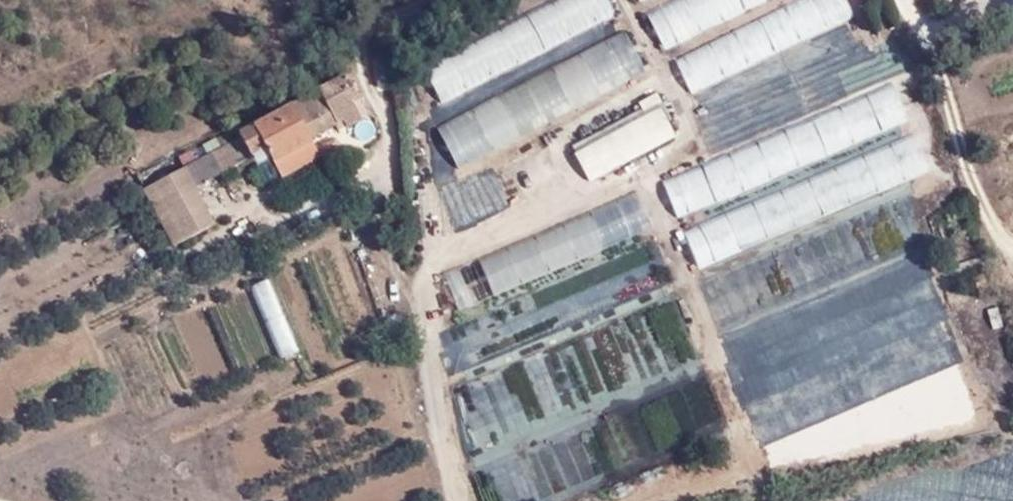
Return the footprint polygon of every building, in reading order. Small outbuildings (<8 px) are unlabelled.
[(595,28),(597,33),(621,21),(610,0),(551,0),(421,61),(440,101),(595,28)] [(644,6),(660,44),(765,0),(658,0),(644,6)] [(674,57),(690,91),(854,16),(847,0),(798,0),(674,57)] [(629,33),(438,111),(457,157),(648,79),(629,33)] [(346,77),(302,100),(320,136),(340,126),(343,130),(362,120),(353,103),(358,100),(346,77)] [(676,214),(910,123),(893,82),(745,140),(733,107),(698,121),(713,160),(663,179),(676,214)] [(328,151),(320,136),(302,100),(251,126),(254,132),(155,184),(183,240),(226,217),(206,180),(263,150),(262,148),(277,141),(292,170),(328,151)] [(571,146),(590,180),(674,135),(655,100),(571,146)] [(700,279),(717,330),(796,305),(785,271),(786,271),(772,227),(927,178),(914,140),(796,177),(800,189),(683,226),(695,265),(774,239),(779,254),(700,279)] [(492,169),(440,188),(455,228),(507,209),(492,169)] [(641,193),(453,261),(454,265),(467,302),(499,291),(479,293),(580,257),(573,257),(571,245),(598,242),(602,252),(608,323),(673,299),(673,293),(649,226),(647,210),(641,193)] [(896,265),(727,333),(737,357),(759,348),(764,361),(775,357),(771,350),(807,335),(813,348),(913,307),(896,265)] [(256,368),(298,350),(268,278),(225,295),(256,368)] [(591,398),(608,397),(606,371),(590,372),(591,398)]
